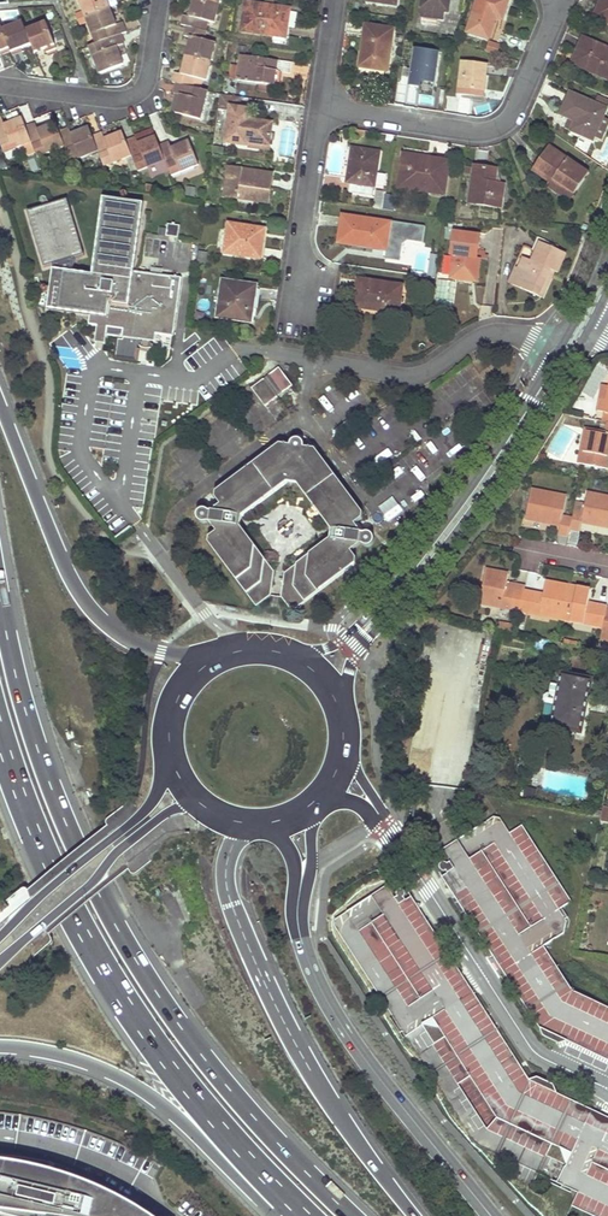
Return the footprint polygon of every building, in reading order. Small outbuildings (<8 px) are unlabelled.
[(83,10),(86,17),(109,8),(106,0),(79,0),(83,10)] [(187,26),(205,31),(208,22),(214,23),(219,4),(202,0),(195,0),(190,17),(184,15),(181,24),(187,26)] [(420,16),(443,20),(445,10),(448,10),(449,0),(422,0),(420,16)] [(467,32),(489,39),(495,17),(503,19),(509,0),(477,0),(467,32)] [(597,10),(607,15),(607,0),(601,0),(597,10)] [(242,30),(285,37),(287,25),(290,9),(246,2),(242,30)] [(109,8),(86,17),(88,23),(97,44),(119,34),(127,31),(123,22),(116,25),(109,8)] [(83,10),(75,13),(78,20),(86,17),(83,10)] [(595,16),(607,22),(607,15),(597,10),(595,16)] [(86,17),(78,20),(80,26),(88,23),(86,17)] [(23,22),(2,30),(9,48),(10,52),(22,47),(31,44),(26,31),(23,22)] [(46,23),(26,31),(31,44),(34,52),(42,49),(54,44),(46,23)] [(363,48),(360,66),(388,70),(393,29),(366,25),(363,48)] [(0,26),(0,52),(9,48),(2,30),(1,26),(0,26)] [(191,37),(187,55),(211,62),(216,44),(204,41),(207,31),(205,31),(187,26),(185,35),(191,37)] [(100,73),(123,64),(119,56),(127,53),(119,34),(97,44),(89,46),(100,73)] [(590,71),(607,79),(607,49),(582,38),(575,55),(593,62),(590,71)] [(489,41),(486,51),(497,54),(500,44),(489,41)] [(54,44),(42,49),(44,53),(56,48),(54,44)] [(22,47),(10,52),(12,56),(24,51),(22,47)] [(415,50),(409,84),(422,86),(433,88),(439,53),(415,50)] [(176,72),(173,82),(177,83),(192,87),(195,78),(206,81),(211,62),(187,55),(182,74),(176,72)] [(575,55),(572,63),(590,71),(593,62),(575,55)] [(292,63),(242,56),(241,65),(239,78),(238,80),(259,83),(273,85),(275,70),(281,71),(290,73),(292,63)] [(462,62),(458,93),(483,96),(487,64),(462,62)] [(241,65),(233,64),(231,77),(239,78),(241,65)] [(176,113),(200,120),(208,91),(192,87),(177,83),(174,93),(180,95),(176,113)] [(258,91),(272,93),(273,85),(259,83),(258,91)] [(569,92),(560,113),(569,117),(575,120),(571,129),(592,140),(594,136),(603,116),(606,109),(594,103),(569,92)] [(176,113),(180,95),(174,93),(170,111),(176,113)] [(241,96),(221,94),(219,108),(231,110),(226,143),(248,146),(249,142),(269,145),(273,123),(250,120),(251,109),(239,108),(241,96)] [(594,103),(606,109),(607,103),(607,101),(597,95),(594,103)] [(569,117),(565,127),(571,129),(575,120),(569,117)] [(4,152),(32,141),(26,127),(22,118),(4,125),(2,119),(0,120),(0,141),(4,152)] [(32,141),(38,157),(65,146),(59,132),(56,123),(38,130),(35,123),(26,127),(32,141)] [(69,128),(59,132),(65,146),(71,161),(98,151),(92,136),(89,128),(71,134),(69,128)] [(98,151),(104,166),(133,157),(127,142),(122,132),(104,139),(102,132),(92,136),(98,151)] [(154,132),(137,140),(139,145),(157,138),(154,132)] [(133,157),(139,172),(166,161),(160,146),(157,138),(139,145),(137,140),(136,138),(127,142),(133,157)] [(166,161),(172,177),(199,166),(190,143),(173,150),(170,143),(160,146),(166,161)] [(541,157),(532,170),(551,183),(554,179),(574,193),(588,173),(549,145),(541,157)] [(380,151),(352,146),(347,176),(353,177),(352,182),(351,182),(349,192),(372,196),(374,185),(375,185),(380,151)] [(422,157),(404,154),(400,180),(431,185),(430,192),(444,194),(449,161),(422,157)] [(475,165),(469,202),(502,207),(505,185),(497,183),(499,168),(485,166),(475,165)] [(225,197),(269,202),(271,189),(273,174),(229,167),(225,197)] [(551,183),(547,188),(568,202),(574,193),(554,179),(551,183)] [(431,185),(400,180),(399,188),(430,192),(431,185)] [(173,335),(181,278),(135,271),(144,203),(104,197),(92,275),(74,272),(75,259),(75,258),(85,255),(68,199),(28,211),(44,267),(53,264),(55,268),(54,270),(48,309),(90,315),(89,324),(98,325),(96,334),(106,336),(106,335),(123,337),(123,339),(118,338),(115,357),(136,360),(138,342),(141,342),(141,347),(143,348),(144,349),(145,349),(147,349),(148,349),(149,349),(151,349),(152,348),(153,344),(156,344),(157,333),(173,335)] [(340,233),(338,242),(386,249),(391,222),(343,215),(340,233)] [(178,239),(180,226),(168,224),(166,237),(178,239)] [(225,253),(261,258),(263,245),(265,230),(229,224),(225,253)] [(480,235),(453,232),(450,255),(453,255),(450,278),(471,280),(474,258),(477,258),(480,235)] [(565,253),(540,242),(536,251),(532,260),(524,257),(513,281),(527,287),(525,291),(540,297),(551,270),(555,271),(557,272),(565,253)] [(520,255),(508,284),(525,291),(527,287),(513,281),(524,257),(520,255)] [(477,258),(474,258),(471,280),(476,281),(479,258),(477,258)] [(551,270),(540,297),(544,299),(555,271),(551,270)] [(372,309),(399,313),(403,286),(359,279),(356,299),(373,302),(372,309)] [(223,281),(218,317),(252,322),(254,308),(249,307),(252,285),(223,281)] [(440,305),(454,305),(454,282),(441,282),(440,305)] [(257,286),(252,285),(249,307),(254,308),(257,286)] [(373,302),(356,299),(355,307),(372,309),(373,302)] [(105,345),(106,336),(96,334),(95,343),(105,345)] [(278,367),(269,374),(282,392),(292,384),(278,367)] [(264,378),(251,388),(265,406),(277,395),(264,378)] [(598,398),(596,409),(603,411),(605,411),(607,400),(598,398)] [(579,462),(607,468),(607,422),(601,420),(599,431),(586,428),(579,462)] [(270,594),(274,571),(265,560),(255,546),(240,525),(241,515),(287,481),(297,483),(331,529),(329,539),(307,556),(295,565),(284,573),(281,597),(291,612),(302,604),(315,594),(356,562),(356,558),(354,555),(350,551),(352,543),(362,544),(363,545),(364,545),(367,546),(369,545),(371,544),(373,541),(373,537),(372,534),(370,533),(367,532),(365,532),(363,533),(354,531),(356,523),(362,518),(363,512),(317,452),(301,450),(301,449),(300,445),(297,443),(294,442),(291,442),(289,445),(288,448),(277,446),(215,491),(215,496),(220,503),(219,512),(208,511),(207,510),(204,510),(201,510),(199,511),(197,514),(197,517),(197,520),(199,522),(201,523),(203,524),(205,524),(207,523),(209,522),(217,523),(216,531),(209,537),(209,542),(237,580),(247,594),(256,607),(270,594)] [(559,534),(570,537),(571,528),(573,519),(563,516),(566,496),(531,490),(526,518),(560,525),(559,534)] [(607,526),(607,497),(587,493),(584,513),(574,511),(573,519),(571,528),(580,530),(583,521),(607,526)] [(480,603),(521,611),(525,592),(506,587),(506,583),(508,575),(486,570),(480,603)] [(521,611),(561,620),(569,586),(546,581),(543,595),(525,592),(521,611)] [(526,587),(506,583),(506,587),(525,592),(526,587)] [(561,620),(603,627),(606,612),(607,607),(588,603),(590,590),(569,586),(561,620)] [(499,630),(512,633),(513,625),(500,622),(499,630)] [(562,674),(551,727),(581,733),(592,679),(562,674)] [(524,826),(511,834),(503,821),(496,818),(455,844),(449,848),(444,851),(453,863),(450,865),(449,865),(448,864),(446,864),(445,864),(443,865),(442,866),(442,868),(442,869),(442,871),(443,872),(446,873),(447,873),(449,873),(450,875),(445,878),(542,1029),(545,1037),(560,1045),(568,1041),(607,1060),(607,1008),(573,991),(557,966),(546,947),(565,934),(568,921),(567,920),(569,918),(563,908),(573,902),(524,826)] [(414,898),(409,901),(406,898),(407,897),(408,896),(408,895),(408,893),(407,892),(406,891),(404,891),(402,891),(401,891),(400,891),(400,892),(399,893),(399,894),(399,895),(399,896),(399,897),(400,898),(397,899),(389,886),(337,920),(336,926),(407,1038),(425,1024),(441,1029),(498,1118),(562,1148),(568,1164),(559,1183),(579,1193),(573,1205),(596,1215),(607,1215),(607,1117),(558,1093),(555,1086),(539,1078),(532,1081),(414,898)] [(92,1215),(149,1215),(139,1208),(128,1202),(117,1196),(108,1191),(104,1189),(92,1184),(83,1180),(72,1176),(59,1172),(52,1170),(54,1161),(41,1158),(32,1157),(21,1155),(11,1155),(4,1154),(0,1154),(0,1215),(2,1215),(87,1215),(92,1215)]
